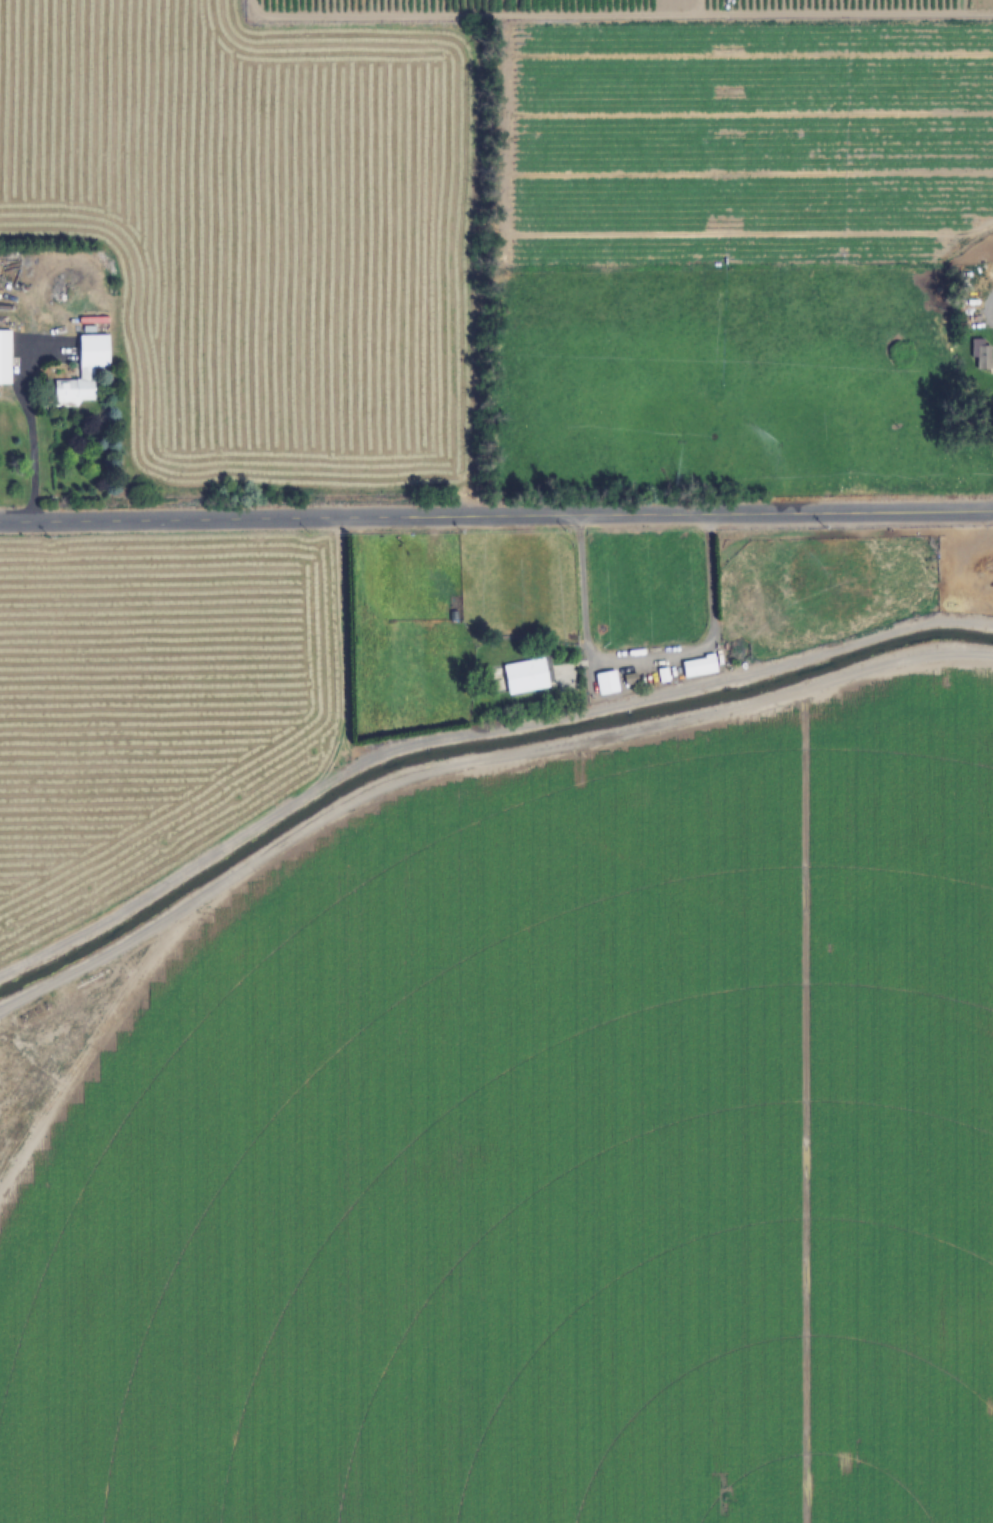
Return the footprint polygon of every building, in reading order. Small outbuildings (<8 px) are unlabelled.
[(0,331),(0,386),(12,386),(12,331),(0,331)] [(79,337),(79,382),(54,382),(55,408),(82,408),(82,402),(94,402),(93,367),(109,366),(109,336),(79,337)] [(717,673),(714,655),(680,661),(683,679),(717,673)] [(545,657),(501,666),(508,697),(552,688),(545,657)]
